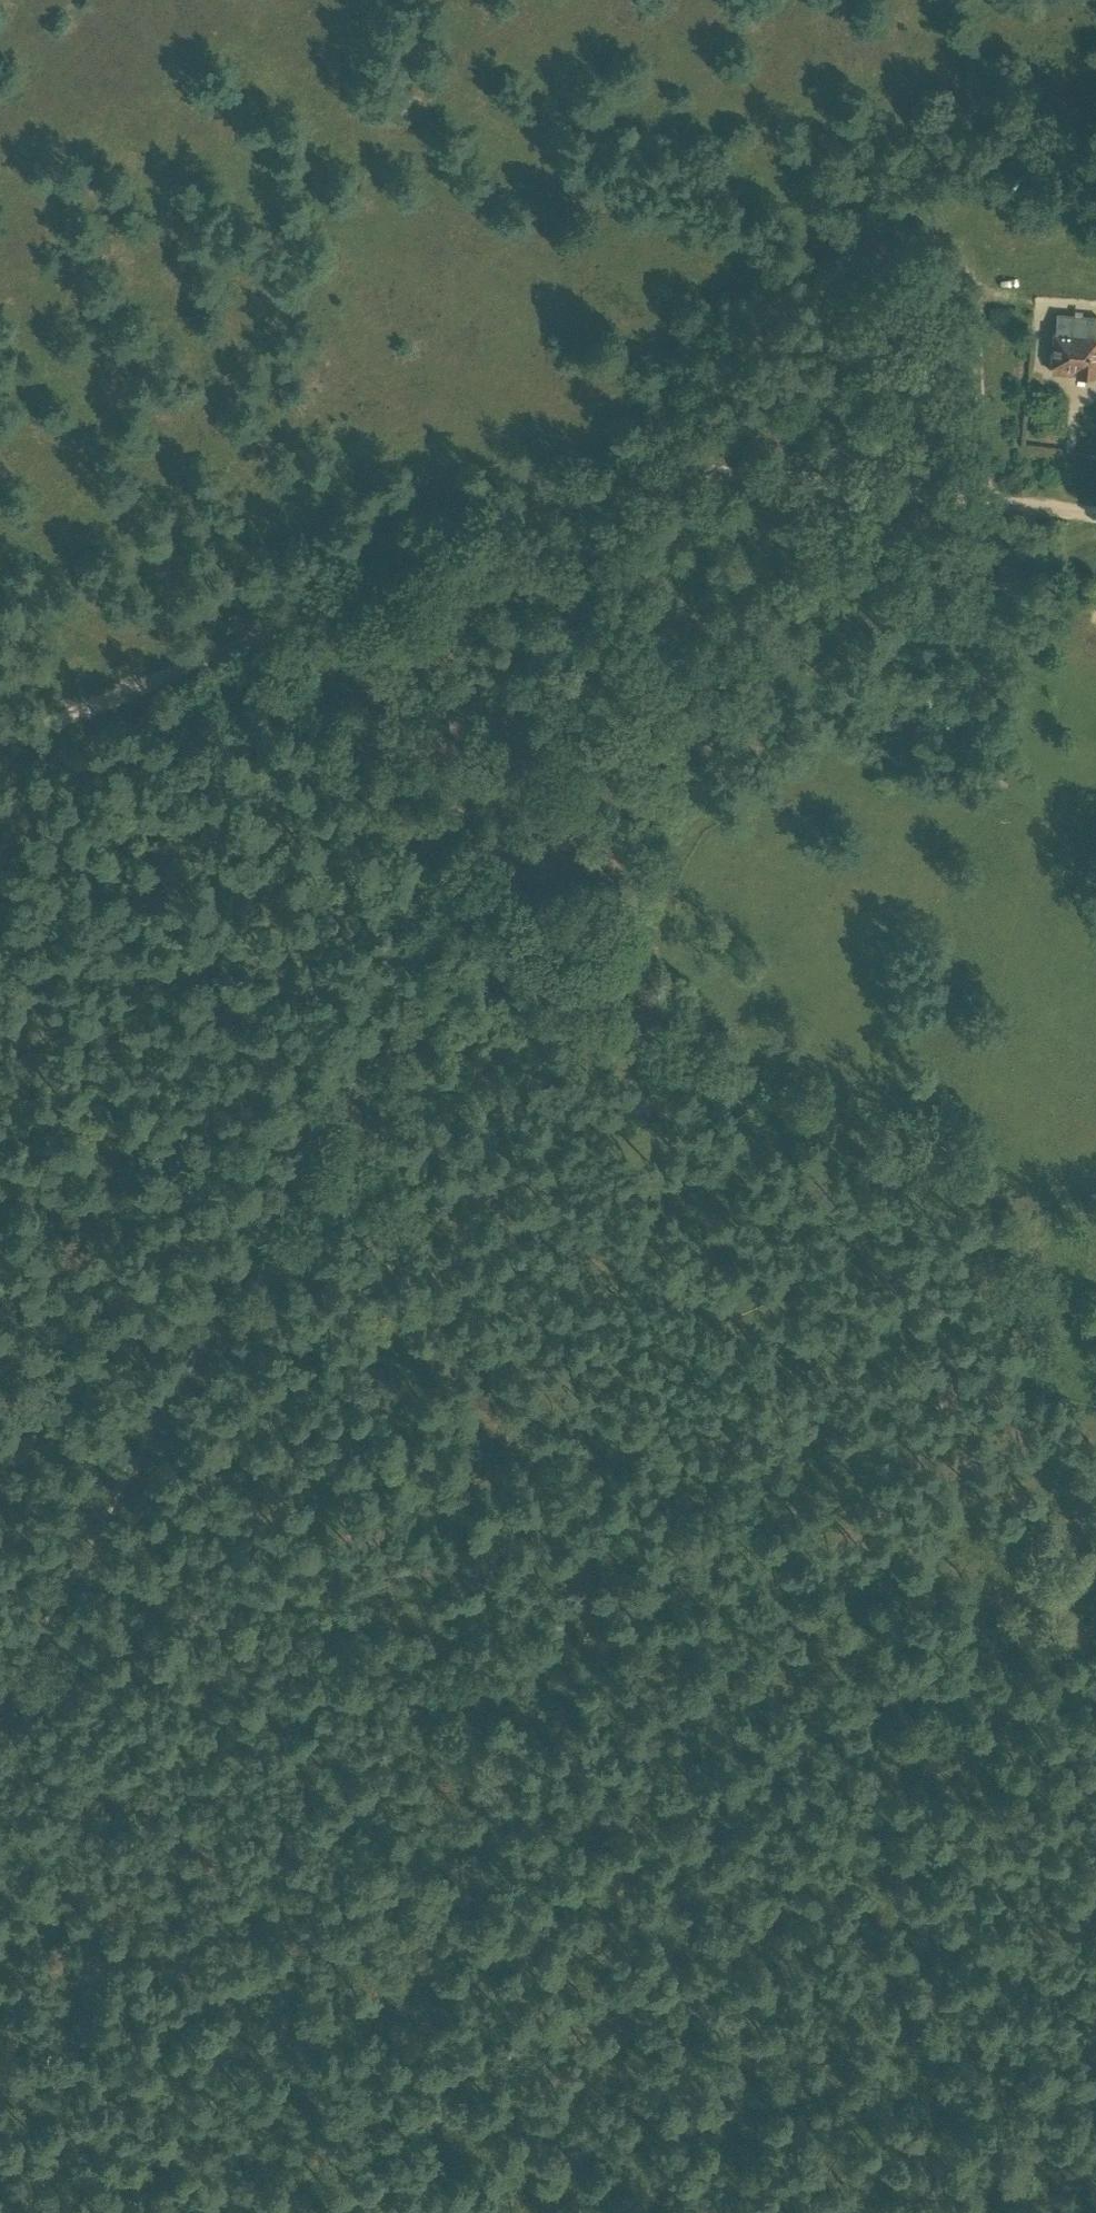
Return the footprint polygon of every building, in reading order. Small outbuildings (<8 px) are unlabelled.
[(1052,372),(1095,374),(1095,318),(1082,317),(1083,313),(1074,312),(1074,317),(1056,316),(1052,372)]
